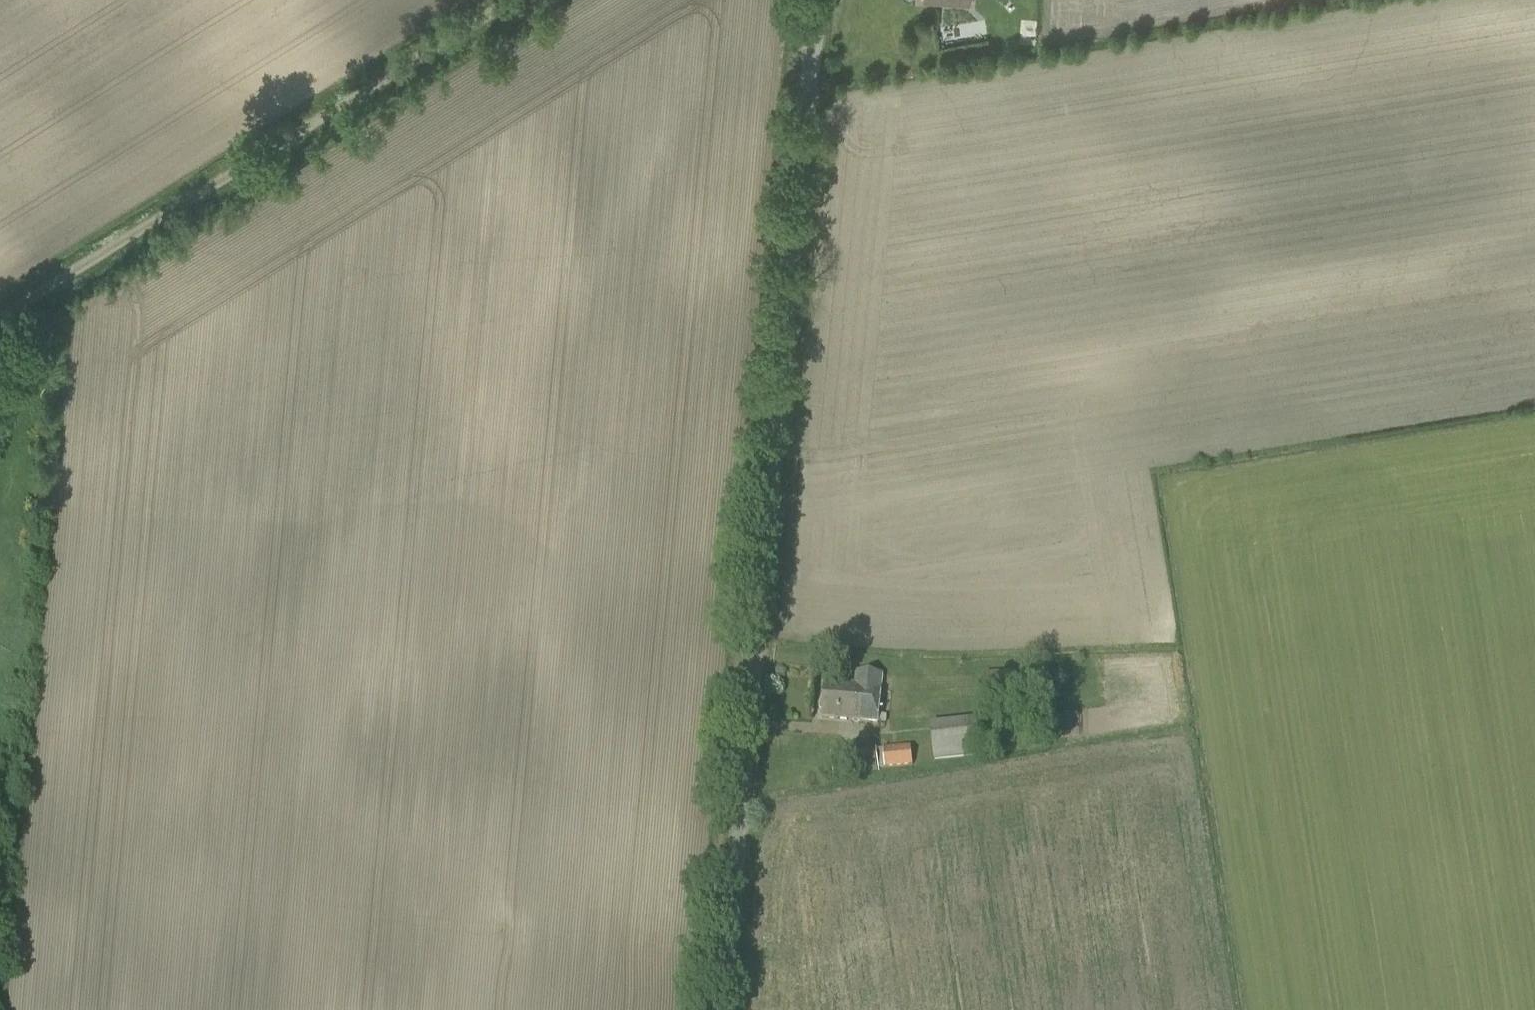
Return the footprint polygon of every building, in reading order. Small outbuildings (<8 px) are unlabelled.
[(878,724),(883,676),(855,673),(853,684),(825,682),(821,719),(878,724)] [(933,761),(980,756),(976,720),(929,725),(933,761)] [(913,766),(911,747),(876,750),(876,749),(831,753),(833,776),(878,773),(878,769),(913,766)]
